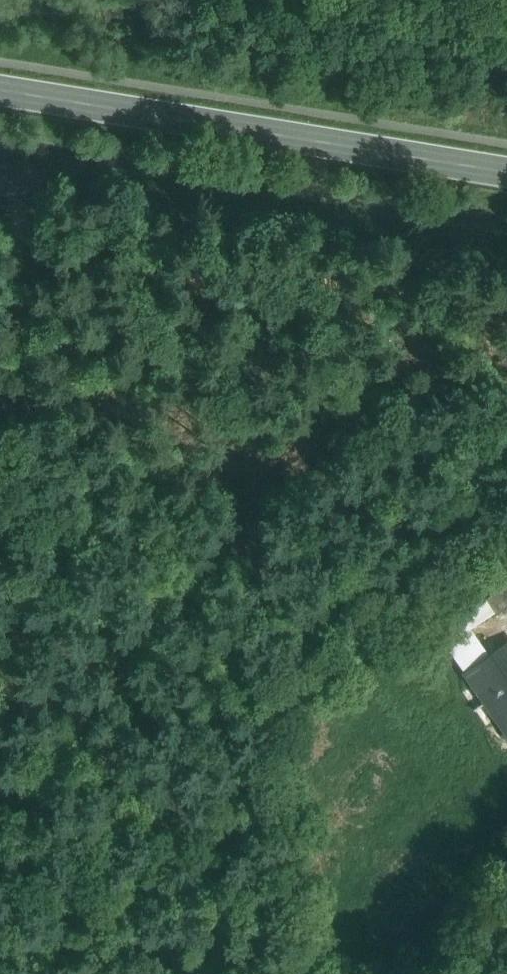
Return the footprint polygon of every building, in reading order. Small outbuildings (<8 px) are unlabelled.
[(484,601),(495,615),(506,606),(506,586),(484,601)] [(437,632),(465,673),(488,658),(459,617),(437,632)] [(488,658),(465,673),(506,734),(506,644),(488,658)]
